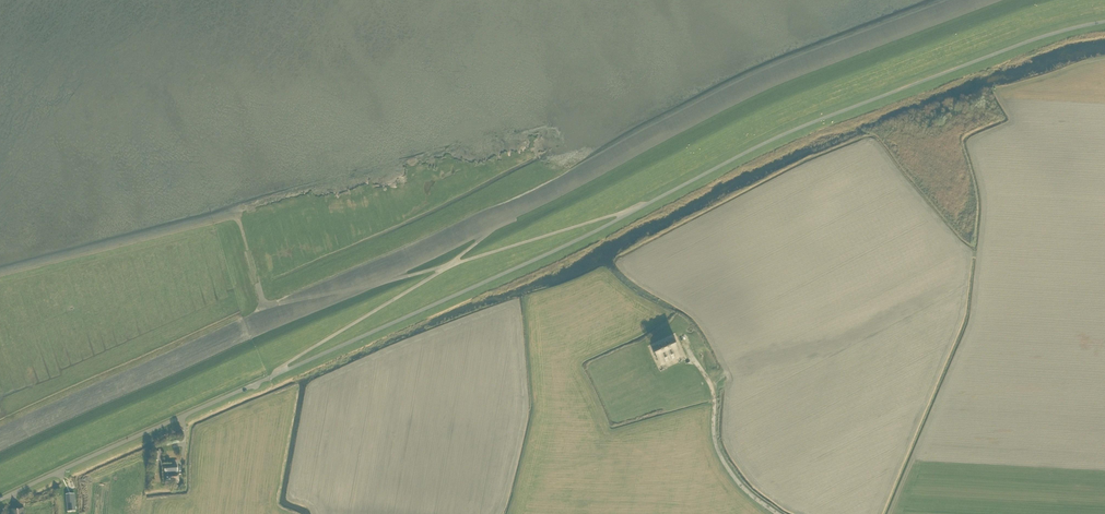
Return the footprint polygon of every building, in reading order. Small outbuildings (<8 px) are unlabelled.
[(672,340),(654,348),(656,354),(654,355),(657,361),(659,360),(662,366),(680,357),(677,351),(680,350),(677,345),(675,346),(672,340)] [(179,483),(178,475),(177,467),(165,468),(165,474),(166,474),(166,476),(165,476),(165,483),(172,483),(179,483)] [(66,495),(68,512),(75,512),(74,494),(66,495)]
